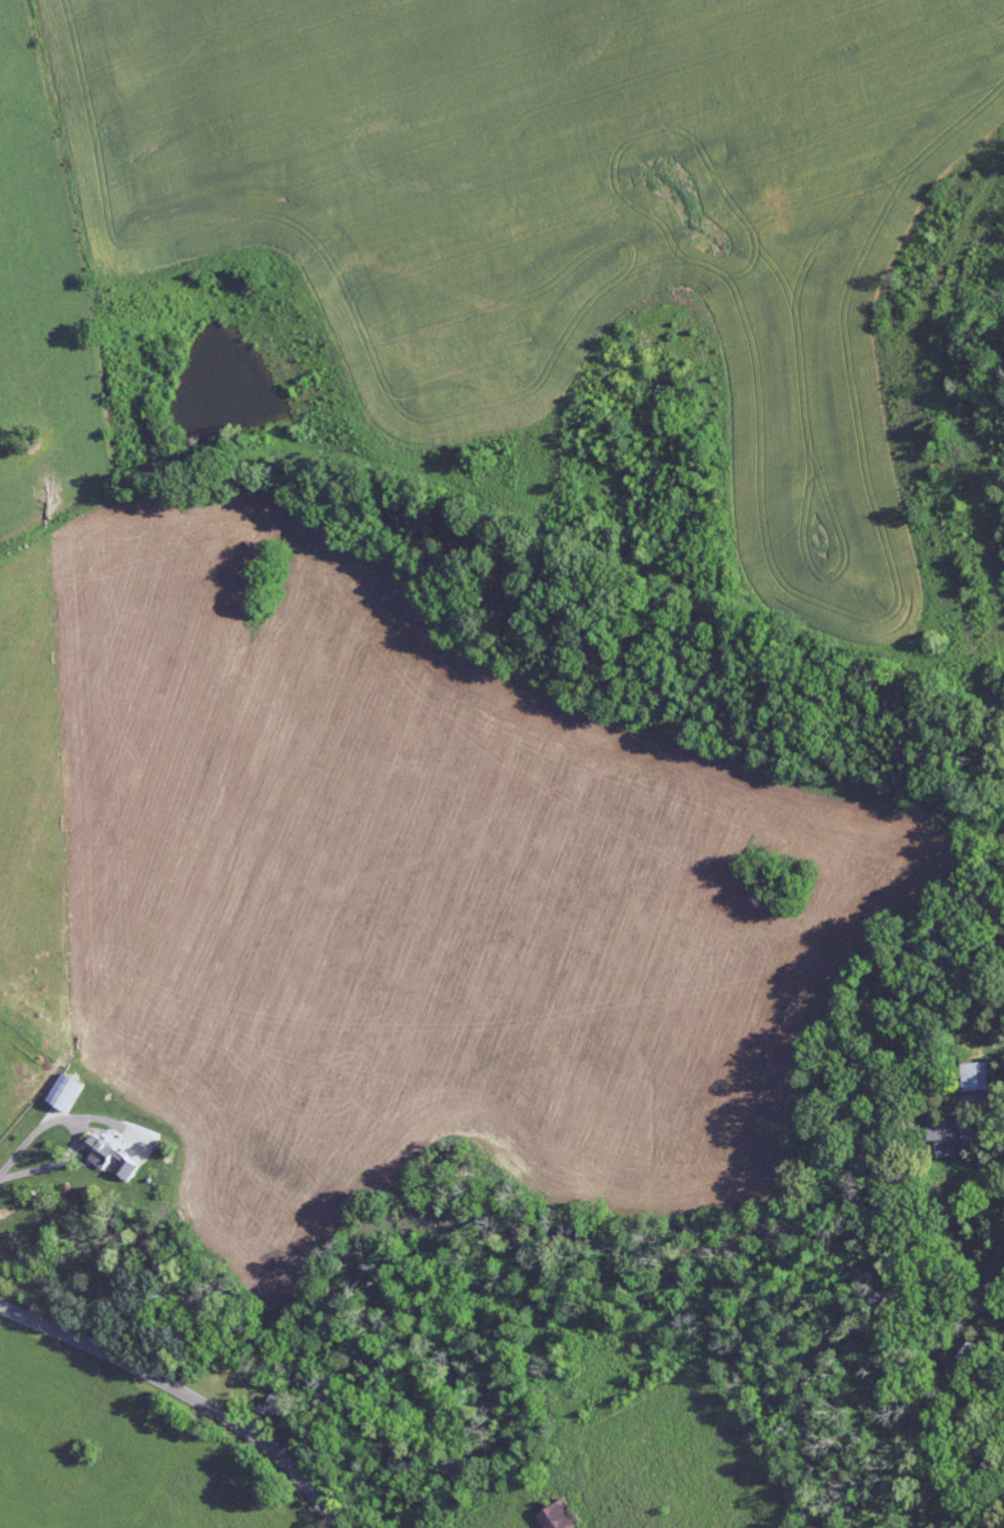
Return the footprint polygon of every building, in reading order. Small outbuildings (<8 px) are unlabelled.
[(989,1063),(965,1063),(965,1091),(990,1090),(989,1063)] [(62,1071),(83,1083),(66,1110),(46,1098),(62,1071)] [(937,1141),(938,1157),(962,1155),(960,1120),(930,1121),(931,1141),(937,1141)] [(109,1169),(111,1167),(131,1182),(142,1166),(95,1134),(83,1152),(109,1169)] [(264,1405),(260,1412),(285,1424),(294,1404),(275,1395),(269,1407),(264,1405)] [(548,1527),(579,1527),(583,1525),(564,1499),(540,1517),(548,1527)]
